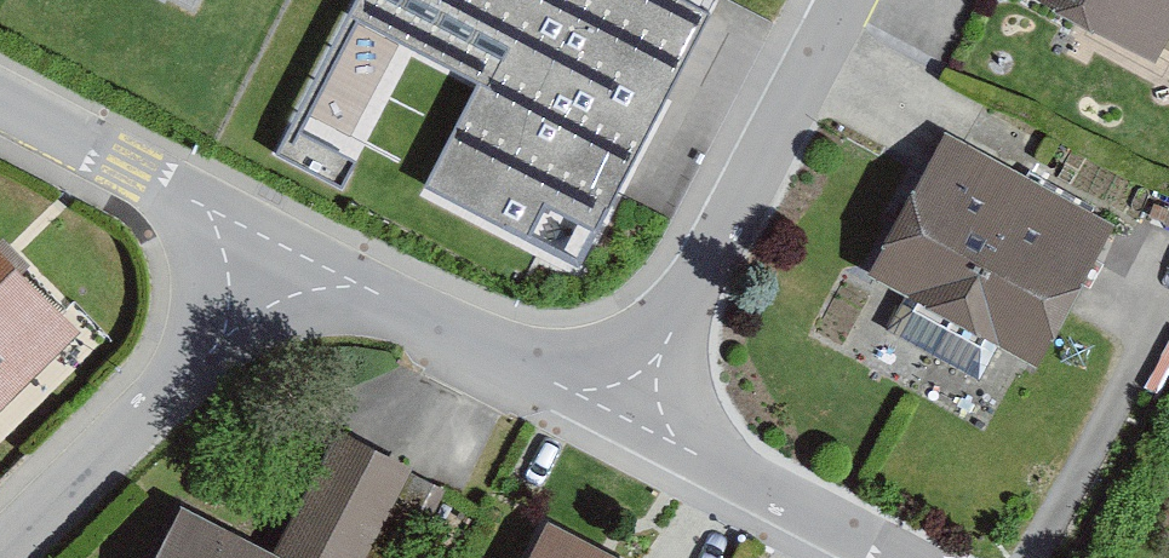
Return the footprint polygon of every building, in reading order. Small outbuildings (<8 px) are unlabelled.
[(710,16),(679,0),(358,0),(350,16),(479,83),(424,189),(530,243),(547,209),(596,234),(710,16)] [(1156,76),(1168,51),(1168,0),(1011,0),(1156,76)] [(1112,238),(941,148),(866,289),(1038,378),(1112,238)] [(0,273),(0,420),(74,345),(0,273)] [(324,438),(271,557),(384,557),(419,479),(324,438)] [(174,517),(156,557),(267,557),(174,517)] [(546,535),(534,557),(590,557),(546,535)]
